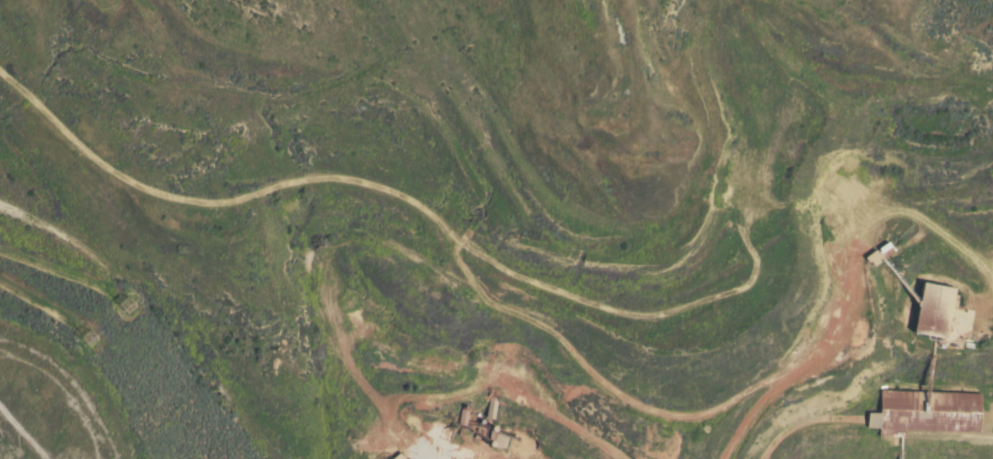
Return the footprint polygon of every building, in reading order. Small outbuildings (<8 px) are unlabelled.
[(918,306),(916,306),(917,300),(919,300),(922,282),(954,288),(944,338),(913,332),(918,306)] [(978,431),(966,431),(966,432),(904,429),(904,437),(879,436),(879,428),(867,427),(867,412),(880,413),(881,389),(980,394),(979,413),(978,431)] [(489,396),(497,398),(493,418),(485,417),(489,396)]
